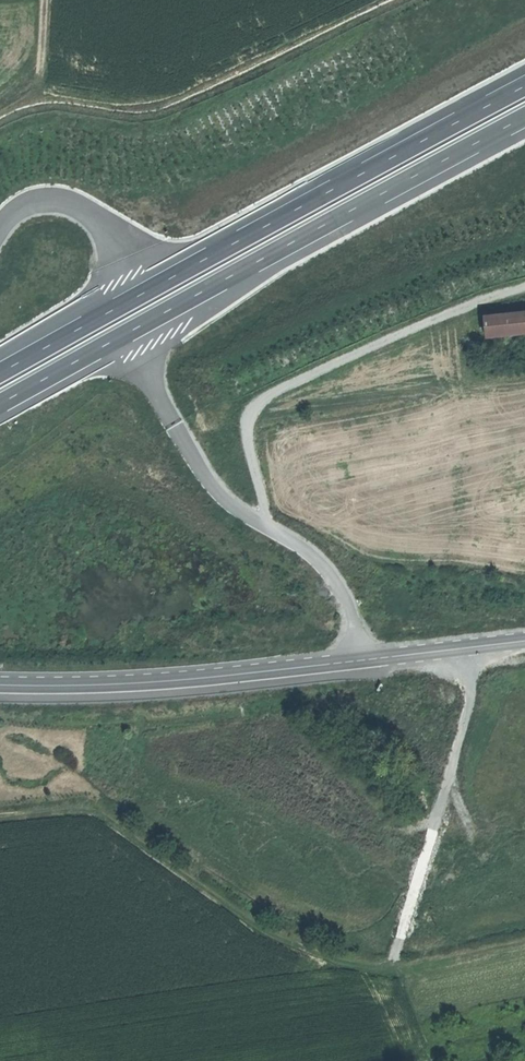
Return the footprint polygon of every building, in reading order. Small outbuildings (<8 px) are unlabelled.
[(490,340),(524,336),(524,314),(487,318),(490,340)]
